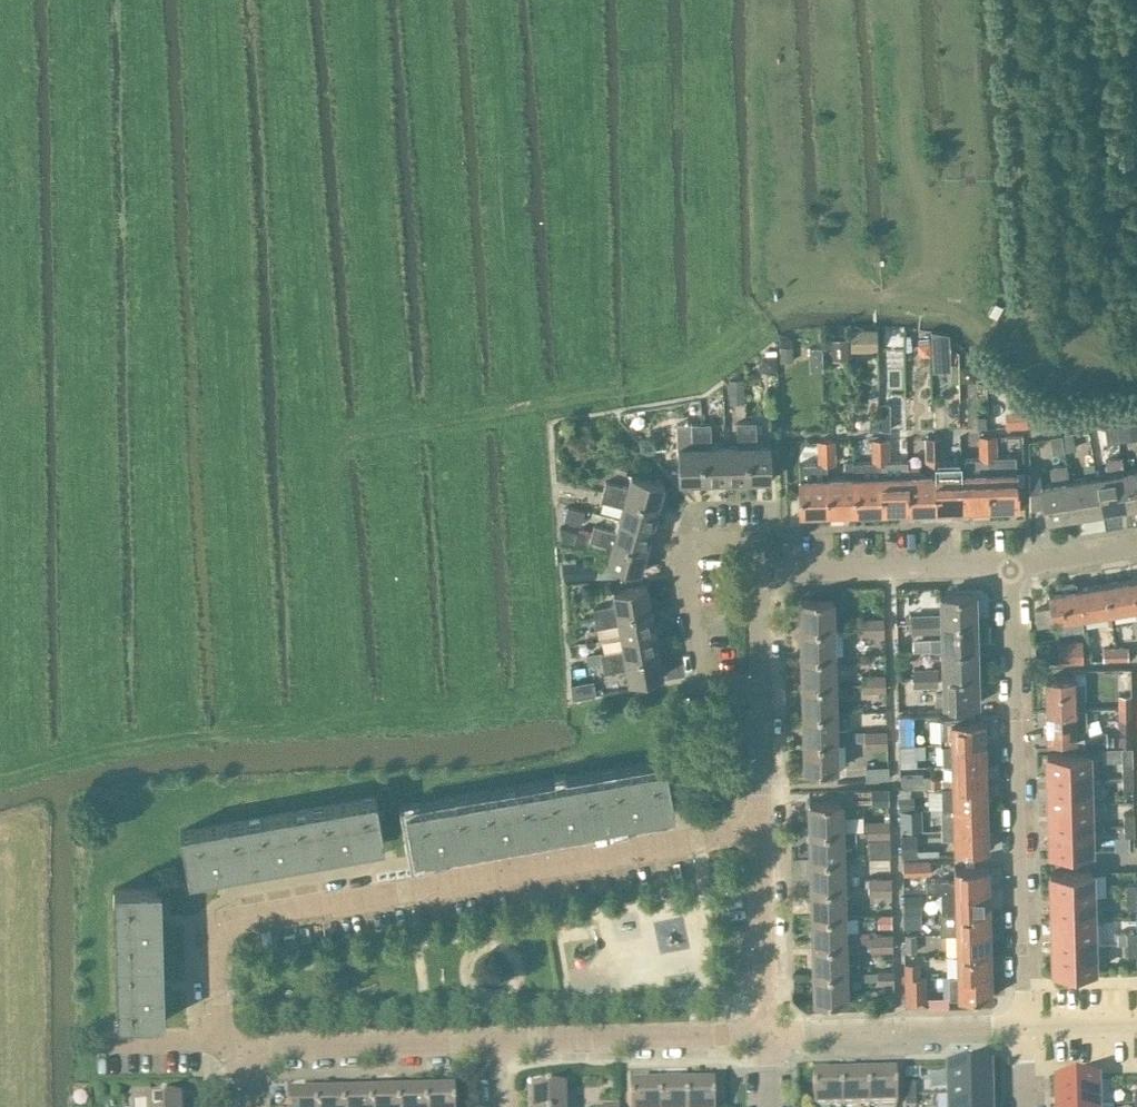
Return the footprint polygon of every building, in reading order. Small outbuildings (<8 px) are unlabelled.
[(863,326),(864,349),(877,348),(876,326),(863,326)] [(930,342),(930,336),(919,336),(919,343),(918,343),(918,351),(924,355),(931,355),(930,342)] [(793,345),(792,337),(780,337),(780,346),(780,361),(794,360),(793,345)] [(850,359),(849,338),(830,339),(831,359),(850,359)] [(950,370),(949,341),(931,342),(932,371),(950,370)] [(809,346),(809,358),(822,358),(822,345),(809,346)] [(778,364),(777,352),(763,353),(763,365),(778,364)] [(745,395),(745,373),(729,374),(729,396),(745,395)] [(891,403),(881,404),(881,430),(891,430),(891,403)] [(1026,410),(1014,411),(1014,427),(1026,427),(1026,410)] [(870,420),(870,430),(880,430),(879,419),(870,420)] [(737,443),(724,444),(725,478),(737,478),(737,484),(748,483),(746,421),(737,421),(737,443)] [(756,421),(746,421),(748,483),(759,483),(759,477),(771,477),(770,442),(757,443),(756,421)] [(702,485),(701,422),(691,423),(692,444),(678,445),(679,480),(692,479),(692,485),(702,485)] [(711,422),(701,422),(702,485),(713,484),(713,479),(725,478),(724,444),(712,444),(711,422)] [(1131,439),(1128,423),(1117,425),(1119,441),(1131,439)] [(1107,443),(1119,441),(1117,425),(1105,427),(1107,443)] [(1065,450),(1076,448),(1073,432),(1062,434),(1065,450)] [(980,446),(996,445),(996,433),(980,434),(980,446)] [(926,436),(927,447),(942,447),(942,435),(926,436)] [(873,438),(873,449),(888,449),(888,437),(873,437),(873,438)] [(818,440),(819,451),(834,450),(834,439),(818,440)] [(996,445),(980,446),(981,457),(989,457),(996,457),(996,445)] [(934,459),(942,459),(942,447),(927,447),(927,459),(934,459)] [(873,449),(873,461),(881,460),(888,460),(888,449),(873,449)] [(835,461),(834,450),(819,451),(819,462),(835,461)] [(1102,509),(1130,505),(1124,469),(1122,455),(1105,458),(1108,472),(1096,474),(1102,509)] [(989,457),(990,506),(1017,506),(1016,456),(996,457),(989,457)] [(967,458),(962,465),(963,507),(990,506),(989,457),(981,457),(967,458)] [(934,459),(934,472),(935,508),(963,507),(962,465),(955,458),(942,459),(934,459)] [(845,474),(827,475),(828,511),(855,510),(854,461),(854,460),(845,460),(845,474)] [(855,510),(882,509),(881,473),(881,460),(873,461),(854,461),(855,510)] [(1086,476),(1069,479),(1075,514),(1102,509),(1096,474),(1094,461),(1083,463),(1086,476)] [(1030,471),(1031,507),(1044,505),(1047,519),(1075,514),(1069,479),(1067,464),(1050,467),(1053,482),(1042,483),(1039,469),(1030,471)] [(934,472),(921,472),(921,467),(908,467),(908,473),(909,509),(935,508),(934,472)] [(1124,469),(1130,505),(1136,503),(1136,467),(1124,469)] [(606,480),(603,490),(663,506),(666,495),(661,494),(664,482),(630,473),(627,486),(606,480)] [(908,473),(881,473),(882,509),(909,509),(908,473)] [(827,475),(800,476),(801,512),(828,511),(827,475)] [(621,505),(618,517),(652,526),(655,515),(661,516),(663,506),(603,490),(601,500),(621,505)] [(568,506),(564,518),(582,523),(585,510),(568,506)] [(594,524),(591,534),(651,550),(654,539),(649,538),(652,526),(618,517),(615,530),(594,524)] [(586,533),(561,526),(562,543),(582,548),(586,533)] [(649,560),(651,550),(591,534),(589,543),(609,549),(606,562),(640,571),(643,559),(649,560)] [(594,559),(582,559),(583,578),(595,577),(594,559)] [(1104,582),(1109,611),(1136,606),(1136,604),(1133,578),(1104,582)] [(1104,582),(1077,587),(1082,615),(1109,611),(1104,582)] [(593,607),(595,617),(656,606),(654,595),(649,596),(647,584),(612,590),(614,603),(593,607)] [(1053,620),(1082,615),(1077,587),(1048,592),(1053,620)] [(800,598),(801,627),(833,626),(832,588),(810,589),(810,598),(800,598)] [(941,620),(977,619),(976,593),(940,594),(941,620)] [(658,616),(656,606),(595,617),(597,627),(618,623),(620,635),(655,629),(653,617),(658,616)] [(912,630),(923,630),(923,614),(912,615),(912,630)] [(934,614),(923,614),(923,630),(935,630),(934,614)] [(861,617),(861,626),(884,625),(884,616),(861,617)] [(977,646),(977,619),(941,620),(942,635),(931,635),(931,647),(942,647),(977,646)] [(884,634),(884,625),(861,626),(861,634),(884,634)] [(801,627),(802,655),(834,654),(833,626),(801,627)] [(603,662),(664,650),(662,640),(657,641),(655,629),(620,635),(622,648),(601,652),(603,662)] [(1081,659),(1081,639),(1058,640),(1059,660),(1081,659)] [(978,673),(977,646),(942,647),(943,674),(978,673)] [(1116,660),(1115,646),(1103,647),(1103,660),(1116,660)] [(1128,646),(1115,646),(1116,660),(1129,659),(1128,646)] [(666,661),(664,650),(603,662),(604,671),(626,668),(628,681),(663,674),(660,662),(666,661)] [(835,683),(834,654),(802,655),(803,684),(835,683)] [(914,682),(925,682),(925,667),(914,667),(914,682)] [(936,667),(925,667),(925,682),(936,682),(936,674),(936,667)] [(863,674),(863,683),(886,682),(886,673),(863,674)] [(935,691),(936,703),(979,702),(978,673),(943,674),(943,691),(935,691)] [(1045,678),(1046,708),(1075,708),(1074,677),(1045,678)] [(886,691),(886,682),(863,683),(863,691),(886,691)] [(803,684),(803,713),(835,712),(835,683),(803,684)] [(1118,695),(1119,707),(1132,706),(1132,695),(1118,695)] [(1132,706),(1119,707),(1119,720),(1132,720),(1132,706)] [(1047,739),(1076,738),(1075,727),(1087,726),(1086,707),(1075,708),(1046,708),(1047,739)] [(836,728),(835,712),(803,713),(804,742),(836,741),(848,740),(847,727),(836,728)] [(940,715),(941,741),(984,739),(984,719),(964,720),(964,714),(940,715)] [(864,730),(865,739),(887,739),(887,730),(864,730)] [(1084,731),(1084,747),(1107,747),(1106,731),(1084,731)] [(888,747),(887,739),(865,739),(865,748),(888,747)] [(985,762),(984,739),(941,741),(941,743),(943,743),(943,763),(952,763),(985,762)] [(836,741),(804,742),(805,769),(837,769),(836,741)] [(917,760),(917,742),(899,742),(899,761),(917,760)] [(1090,752),(1046,753),(1047,777),(1090,776),(1090,752)] [(674,808),(666,762),(406,808),(414,854),(674,808)] [(952,763),(953,784),(986,783),(985,762),(952,763)] [(1132,764),(1122,764),(1122,776),(1133,776),(1132,764)] [(890,778),(889,766),(866,767),(866,779),(890,778)] [(901,785),(927,785),(943,784),(942,776),(931,776),(931,774),(901,775),(901,785)] [(1090,776),(1047,777),(1048,802),(1091,801),(1090,776)] [(1133,776),(1122,776),(1123,787),(1133,787),(1133,776)] [(943,806),(953,806),(986,804),(986,783),(953,784),(943,784),(943,795),(943,806)] [(889,802),(889,788),(869,789),(870,803),(889,802)] [(911,794),(901,795),(899,795),(899,809),(901,809),(914,808),(914,794),(911,794)] [(384,841),(376,795),(180,830),(189,876),(384,841)] [(809,801),(810,830),(842,829),(841,800),(809,801)] [(1091,801),(1048,802),(1049,826),(1092,825),(1091,801)] [(953,806),(954,827),(987,826),(986,804),(953,806)] [(921,808),(901,809),(902,830),(922,829),(921,808)] [(1134,812),(1124,812),(1124,824),(1134,824),(1134,812)] [(867,820),(867,829),(890,828),(890,819),(867,820)] [(1134,824),(1124,824),(1124,835),(1134,835),(1134,824)] [(1092,825),(1049,826),(1049,851),(1053,851),(1064,850),(1092,850),(1092,825)] [(988,849),(987,826),(954,827),(954,850),(988,849)] [(890,834),(890,828),(867,829),(867,838),(870,838),(890,837),(890,834)] [(856,829),(842,829),(810,830),(811,857),(843,856),(842,841),(856,840),(856,829)] [(917,835),(902,835),(903,857),(918,857),(917,835)] [(890,837),(870,838),(870,856),(891,855),(890,837)] [(811,857),(811,886),(843,885),(843,856),(811,857)] [(931,860),(903,861),(904,873),(931,872),(931,860)] [(931,889),(942,889),(988,888),(988,866),(955,867),(955,877),(930,878),(931,889)] [(1054,872),(1050,872),(1050,894),(1051,897),(1094,895),(1093,871),(1064,872),(1054,872)] [(868,877),(869,886),(892,885),(892,876),(868,877)] [(1136,883),(1126,883),(1126,895),(1136,895),(1136,883)] [(811,886),(812,914),(844,913),(843,885),(811,886)] [(869,886),(869,895),(892,894),(892,885),(869,886)] [(165,1019),(161,886),(114,888),(118,1021),(165,1019)] [(989,909),(988,888),(942,889),(942,910),(956,910),(989,909)] [(922,911),(921,893),(904,894),(905,912),(921,911),(922,911)] [(1094,895),(1051,897),(1051,921),(1094,920),(1094,895)] [(1136,895),(1126,895),(1126,906),(1136,906),(1136,895)] [(931,932),(956,931),(990,930),(989,909),(956,910),(956,923),(931,924),(931,932)] [(921,911),(905,912),(905,925),(921,925),(921,911)] [(845,941),(844,913),(812,914),(813,942),(845,941)] [(892,914),(879,914),(879,927),(892,927),(892,914)] [(1094,920),(1051,921),(1052,943),(1052,945),(1095,944),(1094,920)] [(990,952),(990,930),(956,931),(957,953),(990,952)] [(1126,931),(1117,932),(1117,943),(1126,943),(1126,931)] [(1127,931),(1127,943),(1136,943),(1136,931),(1127,931)] [(870,933),(870,942),(893,941),(893,933),(870,933)] [(918,950),(917,933),(905,933),(906,951),(918,950)] [(813,942),(814,973),(846,972),(845,941),(813,942)] [(870,942),(870,951),(893,950),(893,941),(870,942)] [(1127,943),(1128,954),(1136,954),(1136,943),(1127,943)] [(1095,944),(1052,945),(1053,970),(1096,969),(1095,944)] [(957,953),(958,974),(991,973),(990,952),(957,953)] [(905,960),(905,976),(920,975),(920,960),(905,960)] [(893,970),(877,970),(877,982),(893,981),(893,970)] [(847,1000),(846,972),(814,973),(815,1001),(847,1000)] [(991,996),(991,973),(958,974),(948,974),(949,997),(991,996)] [(920,975),(905,976),(906,1003),(926,1002),(926,975),(920,975)] [(947,1069),(948,1096),(991,1095),(990,1068),(947,1069)] [(872,1076),(872,1106),(887,1106),(897,1106),(896,1075),(872,1076)] [(843,1076),(813,1077),(814,1106),(843,1106),(843,1076)] [(872,1076),(843,1076),(843,1106),(872,1106),(872,1076)] [(1059,1106),(1102,1106),(1102,1082),(1059,1083),(1059,1106)] [(687,1086),(688,1106),(715,1106),(714,1085),(687,1086)] [(906,1097),(916,1097),(916,1085),(906,1085),(906,1097)] [(659,1086),(631,1087),(631,1106),(660,1106),(659,1086)] [(687,1086),(659,1086),(660,1106),(688,1106),(687,1086)] [(533,1106),(565,1106),(564,1088),(532,1089),(533,1106)] [(427,1092),(399,1093),(399,1106),(427,1106),(427,1092)] [(427,1092),(427,1106),(455,1106),(454,1092),(427,1092)] [(371,1094),(371,1106),(399,1106),(399,1093),(371,1094)] [(315,1095),(316,1106),(344,1106),(343,1094),(315,1095)] [(371,1094),(343,1094),(344,1106),(371,1106),(371,1094)] [(315,1095),(288,1096),(288,1100),(274,1100),(275,1106),(316,1106),(315,1095)] [(948,1096),(948,1106),(991,1106),(991,1095),(948,1096)] [(906,1097),(906,1106),(916,1106),(916,1097),(906,1097)] [(146,1106),(180,1106),(180,1099),(146,1099),(146,1106)]
